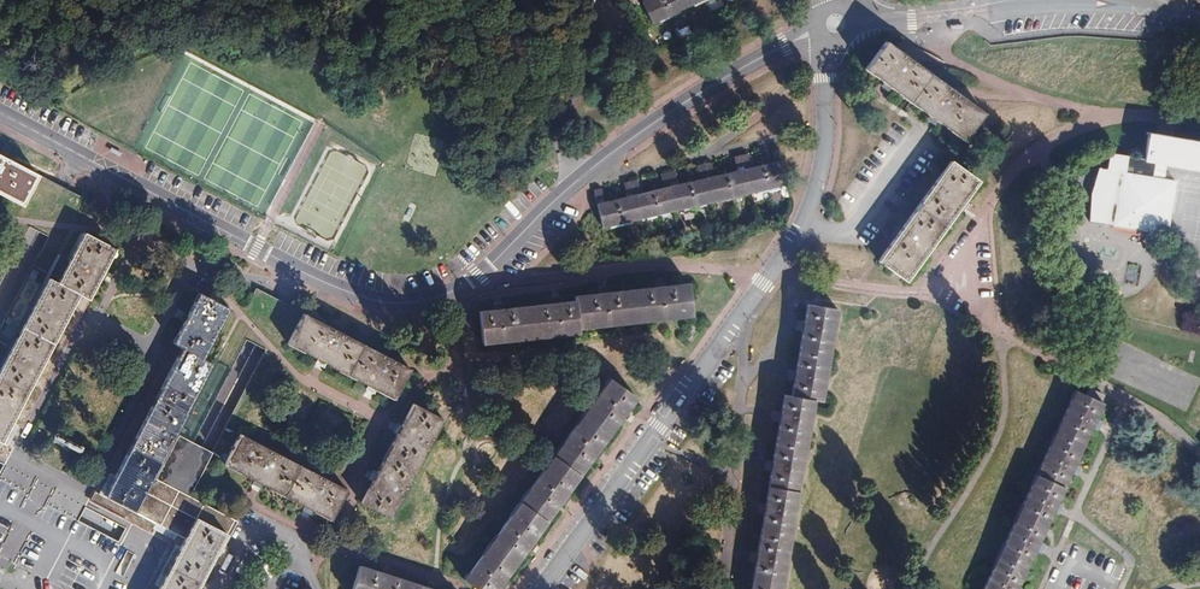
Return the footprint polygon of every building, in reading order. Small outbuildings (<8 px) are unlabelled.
[(647,21),(693,0),(637,0),(647,21)] [(934,76),(888,42),(867,71),(886,84),(883,88),(890,93),(895,87),(915,101),(934,76)] [(991,116),(937,77),(916,106),(933,118),(930,123),(938,129),(941,124),(970,145),(991,116)] [(1165,166),(1199,171),(1199,142),(1147,133),(1141,162),(1165,166)] [(590,194),(598,228),(782,185),(774,150),(767,151),(769,163),(746,167),(744,157),(731,159),(733,171),(710,175),(708,165),(695,167),(697,180),(670,185),(668,174),(656,177),(659,188),(634,195),(632,182),(621,186),(623,196),(598,202),(596,192),(590,194)] [(0,154),(0,191),(24,204),(40,175),(0,154)] [(1094,167),(1086,218),(1163,232),(1174,180),(1162,178),(1165,166),(1141,162),(1105,156),(1101,168),(1094,167)] [(975,180),(951,163),(947,161),(934,179),(876,260),(904,280),(975,180)] [(90,237),(63,286),(85,298),(93,303),(120,253),(90,237)] [(85,298),(63,286),(54,281),(0,380),(0,442),(5,445),(85,298)] [(508,311),(500,312),(484,314),(488,345),(584,334),(583,326),(693,315),(688,283),(669,285),(661,286),(610,293),(601,293),(580,295),(581,303),(565,305),(557,306),(508,311)] [(149,521),(109,500),(188,355),(177,348),(93,303),(85,298),(5,445),(0,442),(0,456),(10,462),(93,319),(165,357),(175,358),(93,507),(142,534),(149,521)] [(188,355),(205,364),(233,314),(204,298),(177,348),(188,355)] [(795,377),(791,398),(782,398),(780,408),(779,416),(772,458),(771,465),(763,509),(762,517),(754,560),(753,568),(750,588),(777,588),(809,402),(818,404),(834,310),(807,306),(805,317),(804,325),(796,368),(795,377)] [(796,324),(804,325),(805,317),(796,317),(796,324)] [(410,371),(311,318),(294,349),(394,402),(410,371)] [(205,364),(188,355),(109,500),(149,521),(169,485),(193,441),(182,435),(217,370),(205,364)] [(787,376),(795,377),(796,368),(788,368),(787,376)] [(631,402),(605,382),(458,584),(464,588),(501,588),(499,586),(520,556),(525,555),(531,546),(528,544),(555,507),(558,509),(564,500),(561,498),(587,463),(590,465),(596,456),(594,455),(614,423),(617,426),(626,414),(624,412),(631,402)] [(1012,583),(1029,548),(1033,539),(1048,508),(1052,500),(1067,467),(1071,459),(1090,422),(1094,414),(1099,403),(1076,391),(980,588),(1009,588),(1012,583)] [(779,416),(780,408),(771,408),(770,415),(779,416)] [(442,427),(415,413),(364,508),(389,522),(442,427)] [(1101,418),(1094,414),(1090,422),(1098,425),(1101,418)] [(169,485),(198,500),(222,457),(193,441),(169,485)] [(344,497),(246,444),(230,472),(328,526),(344,497)] [(771,465),(772,458),(764,457),(763,464),(771,465)] [(1080,464),(1071,459),(1067,467),(1077,471),(1080,464)] [(169,485),(149,521),(191,545),(166,588),(201,588),(220,554),(228,558),(245,524),(198,500),(169,485)] [(1052,500),(1048,508),(1056,511),(1060,503),(1052,500)] [(754,515),(762,517),(763,509),(755,507),(754,515)] [(113,535),(115,531),(122,534),(126,526),(84,508),(79,520),(113,535)] [(149,521),(142,534),(175,551),(154,588),(166,588),(191,545),(149,521)] [(1033,539),(1029,548),(1037,552),(1041,543),(1033,539)] [(745,567),(753,568),(754,560),(746,559),(745,567)] [(413,585),(393,578),(395,571),(385,568),(382,575),(359,567),(352,588),(412,588),(413,585)] [(441,584),(431,581),(428,588),(439,588),(441,584)]
